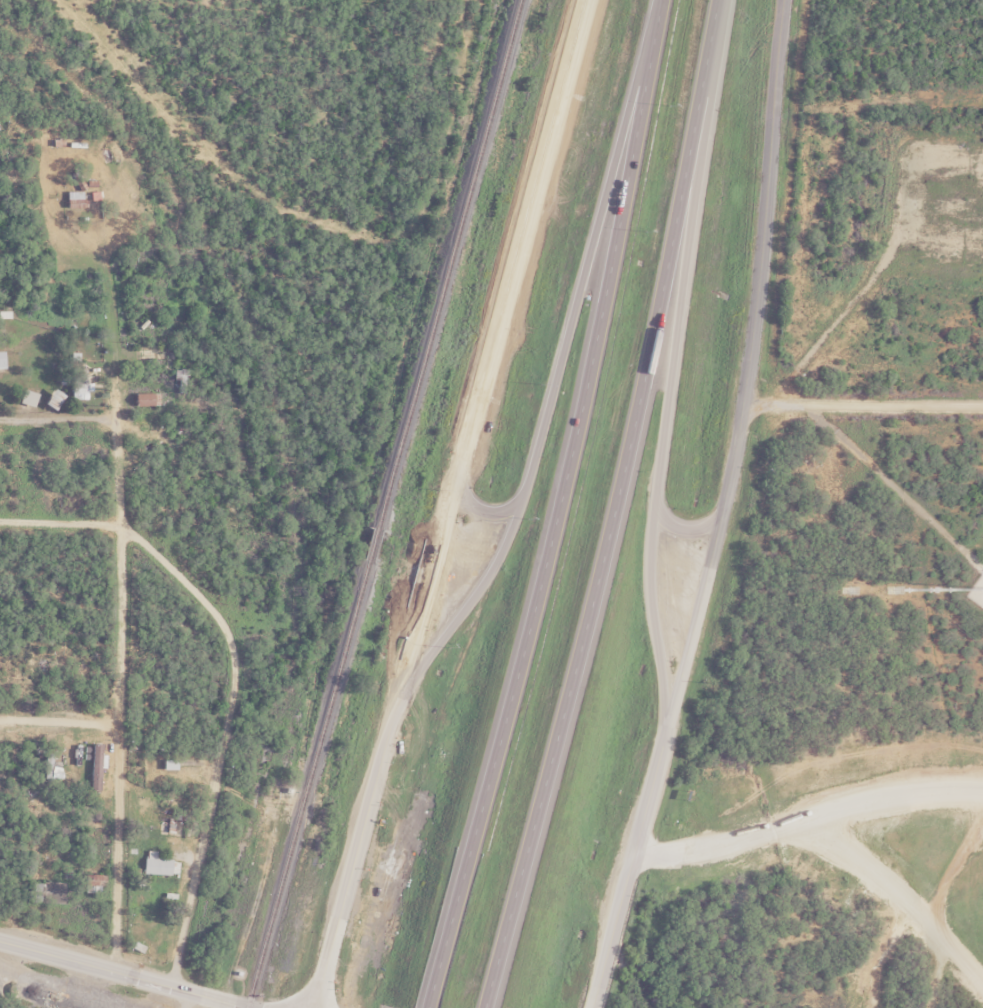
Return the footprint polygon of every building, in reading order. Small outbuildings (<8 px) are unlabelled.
[(91,391),(91,375),(80,375),(80,352),(69,352),(69,399),(85,399),(85,391),(91,391)] [(35,393),(22,389),(18,402),(31,406),(35,393)] [(60,395),(51,390),(43,403),(52,408),(60,395)] [(156,404),(156,392),(133,392),(133,404),(156,404)] [(172,817),(156,817),(156,834),(172,834),(172,817)] [(176,874),(176,858),(141,858),(141,874),(176,874)]
